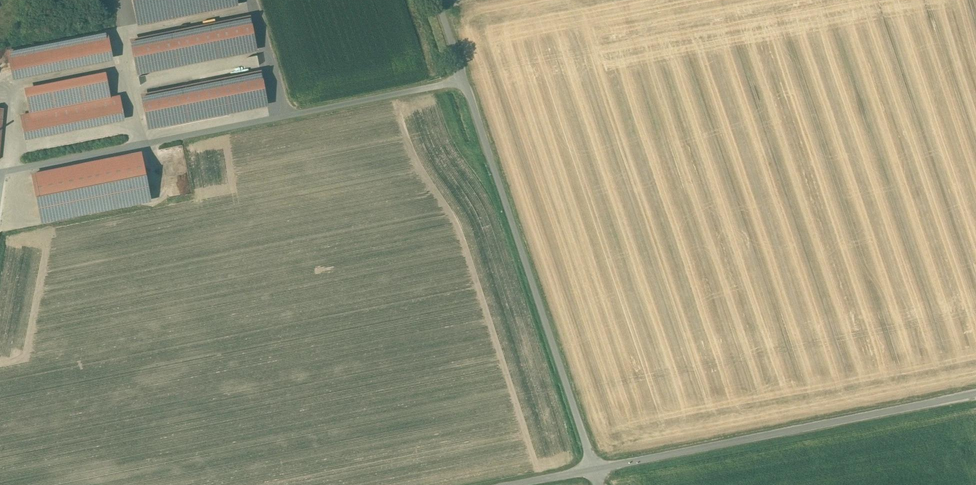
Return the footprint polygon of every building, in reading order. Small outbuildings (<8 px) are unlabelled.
[(139,17),(226,0),(136,0),(139,17)] [(249,18),(131,41),(136,68),(255,45),(249,18)] [(107,32),(8,52),(13,79),(112,60),(107,32)] [(26,88),(30,114),(109,98),(105,72),(26,88)] [(260,73),(142,96),(147,123),(266,100),(260,73)] [(119,96),(109,98),(30,114),(20,116),(25,140),(124,121),(119,96)] [(140,153),(32,175),(41,223),(150,202),(140,153)]
